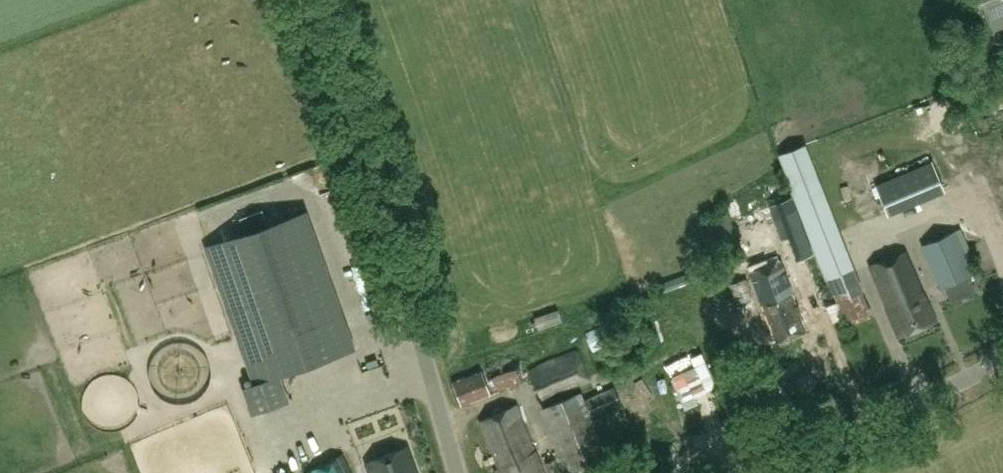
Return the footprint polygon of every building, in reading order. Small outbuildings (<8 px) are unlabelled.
[(993,30),(1002,26),(1002,0),(982,0),(993,30)] [(854,286),(847,272),(851,270),(804,145),(777,155),(825,280),(824,281),(829,295),(834,294),(847,324),(870,315),(858,285),(854,286)] [(932,162),(875,185),(887,215),(944,192),(932,162)] [(790,197),(768,206),(781,240),(789,238),(797,260),(812,254),(790,197)] [(306,210),(209,245),(257,382),(280,375),(355,348),(306,210)] [(742,251),(728,212),(697,223),(712,262),(742,251)] [(351,226),(340,229),(343,245),(355,242),(351,226)] [(954,231),(921,245),(939,289),(972,275),(954,231)] [(906,251),(870,265),(888,309),(887,310),(897,337),(935,322),(926,298),(924,298),(906,251)] [(807,332),(780,261),(748,274),(775,344),(807,332)] [(754,297),(747,278),(729,284),(736,304),(754,297)] [(590,382),(578,350),(527,370),(540,402),(590,382)] [(481,370),(481,371),(452,382),(460,405),(490,394),(490,395),(518,383),(511,359),(481,370)] [(582,401),(579,394),(542,409),(567,470),(604,455),(590,420),(620,407),(613,389),(582,401)] [(480,422),(500,469),(496,471),(497,472),(544,472),(516,406),(480,422)] [(386,455),(366,463),(370,472),(415,472),(406,448),(386,455)] [(309,472),(350,472),(342,455),(308,471),(309,472)] [(555,460),(544,464),(548,472),(560,472),(555,460)]
